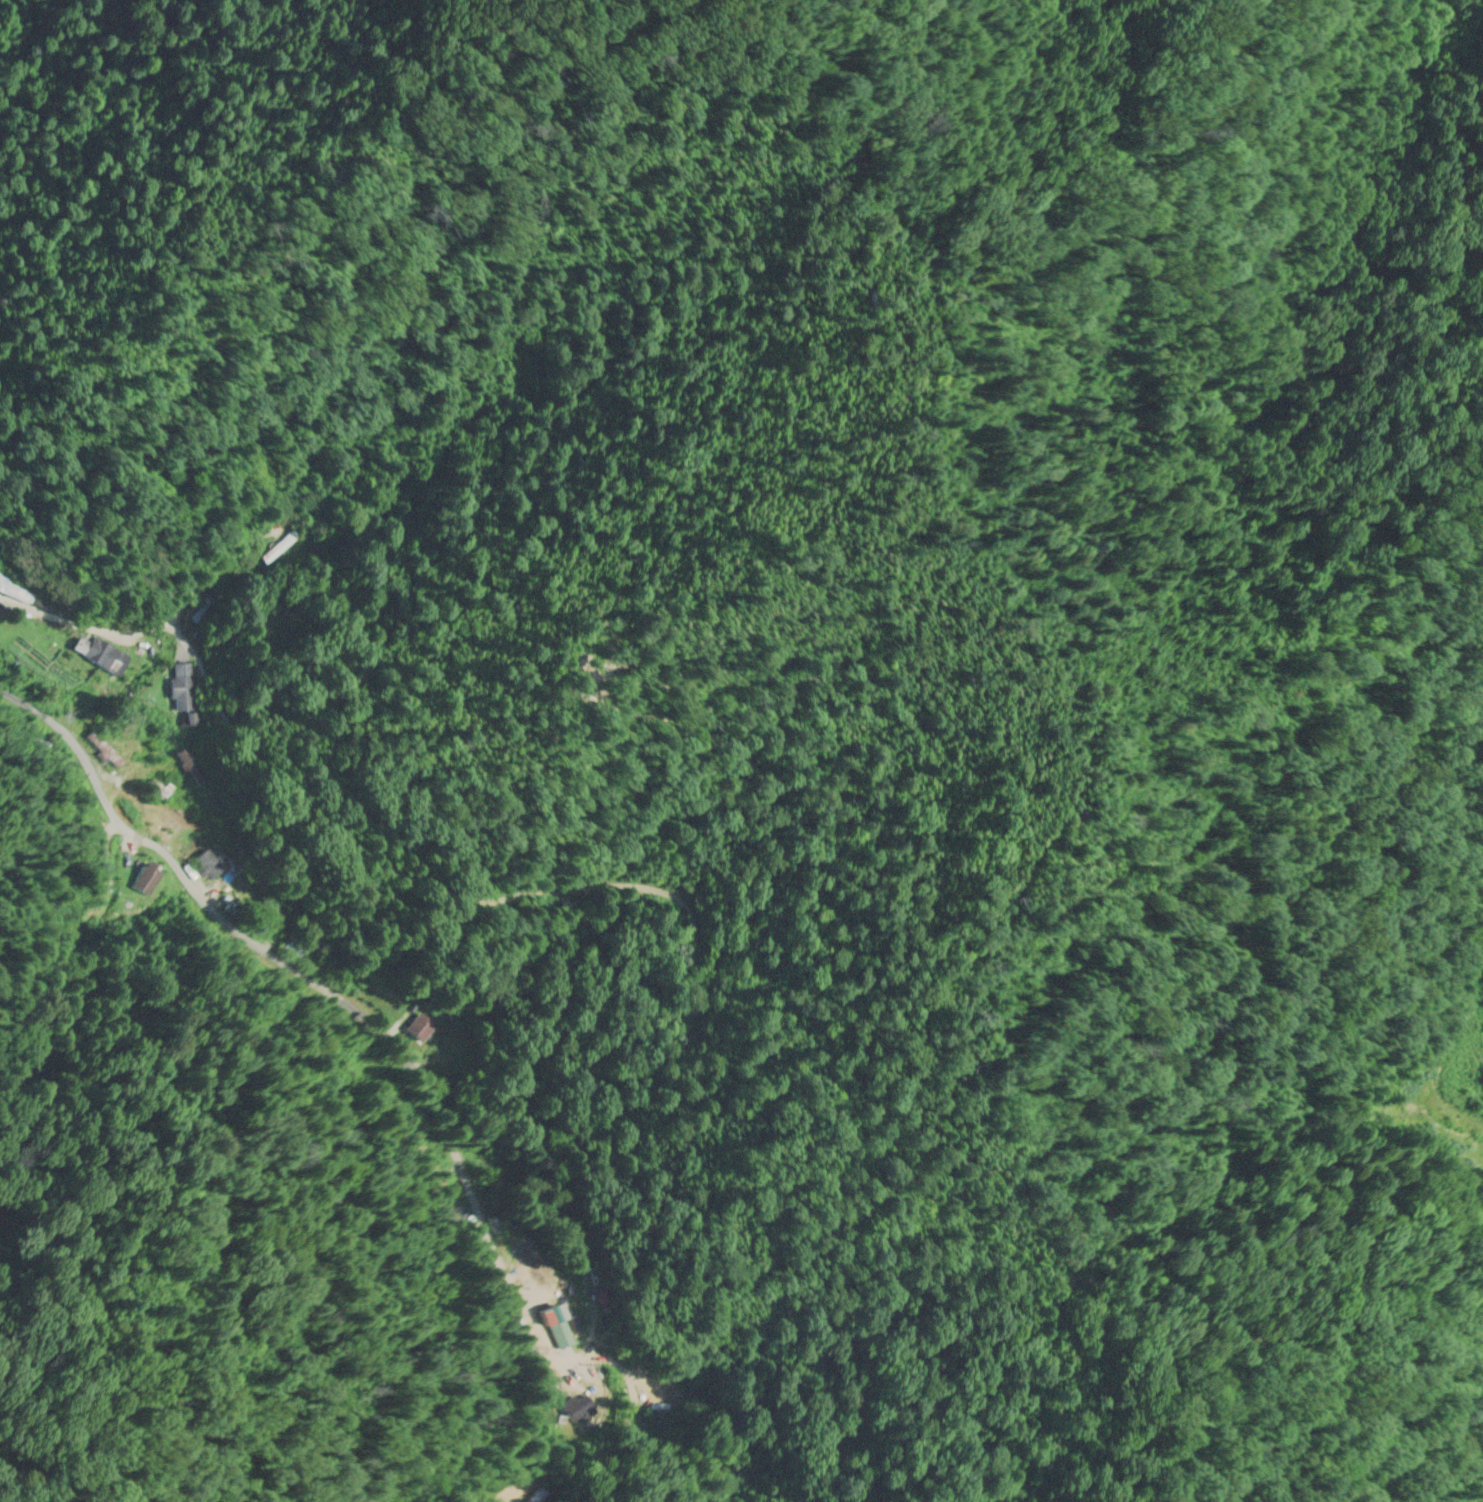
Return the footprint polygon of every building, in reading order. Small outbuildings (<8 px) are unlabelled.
[(299,540),(293,532),(255,560),(261,569),(299,540)] [(211,606),(205,600),(185,621),(191,627),(211,606)] [(106,678),(120,667),(104,645),(90,656),(106,678)] [(187,667),(160,667),(160,714),(187,714),(187,667)] [(161,873),(142,863),(129,889),(148,899),(161,873)] [(587,1378),(598,1405),(605,1402),(594,1375),(587,1378)] [(662,1388),(641,1388),(641,1404),(662,1404),(662,1388)] [(563,1411),(575,1430),(597,1418),(586,1398),(563,1411)] [(550,1496),(538,1490),(532,1501),(547,1501),(550,1496)]
